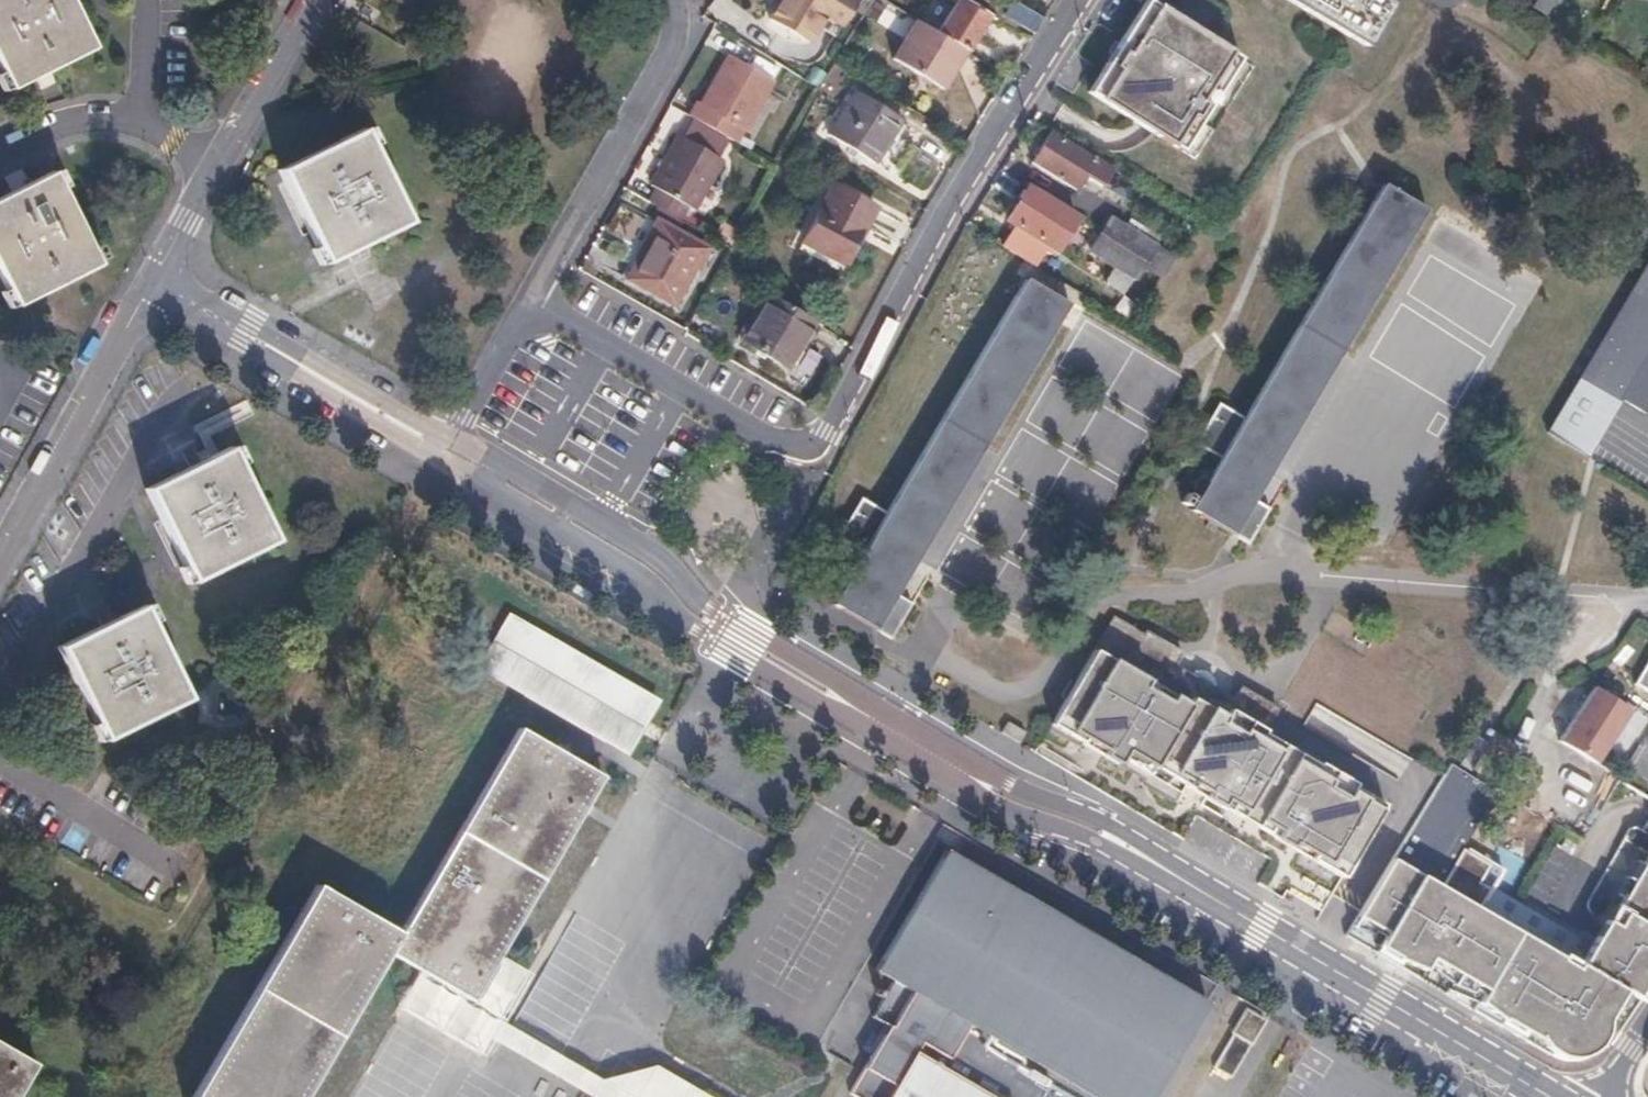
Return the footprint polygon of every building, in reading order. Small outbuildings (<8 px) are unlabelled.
[(47,71),(89,50),(64,0),(0,0),(0,79),(6,91),(32,79),(47,71)] [(841,27),(856,3),(852,0),(781,0),(768,21),(807,44),(824,16),(841,27)] [(965,52),(966,52),(987,17),(960,0),(938,36),(965,52)] [(1367,47),(1393,3),(1387,0),(1287,0),(1367,47)] [(1545,18),(1557,0),(1537,0),(1531,10),(1545,18)] [(1033,34),(1042,20),(1012,2),(1004,16),(1033,34)] [(1149,2),(1091,94),(1141,125),(1183,152),(1242,60),(1149,2)] [(941,90),(965,52),(938,36),(915,21),(891,59),(941,90)] [(727,140),(734,144),(770,80),(728,57),(701,105),(697,103),(688,118),(690,119),(727,140)] [(855,93),(828,136),(874,165),(900,122),(855,93)] [(679,139),(716,159),(727,140),(690,119),(679,139)] [(324,263),(365,243),(407,223),(363,132),(280,173),(324,263)] [(649,204),(677,221),(685,207),(692,211),(720,161),(716,159),(679,139),(678,138),(650,188),(656,191),(649,204)] [(1101,186),(1112,170),(1095,160),(1095,159),(1093,162),(1058,141),(1041,168),(1076,191),(1086,176),(1101,186)] [(90,250),(52,175),(0,201),(0,277),(15,306),(97,266),(95,263),(90,250)] [(1232,534),(1241,540),(1248,544),(1268,510),(1252,500),(1424,210),(1425,209),(1382,184),(1244,418),(1219,403),(1194,445),(1220,460),(1190,510),(1232,534)] [(1009,249),(1031,264),(1044,243),(1056,250),(1077,217),(1030,187),(1009,221),(1021,229),(1009,249)] [(862,229),(865,230),(875,211),(832,188),(802,243),(843,264),(862,229)] [(1491,237),(1442,209),(1424,240),(1473,269),(1491,237)] [(1112,217),(1102,232),(1165,272),(1174,257),(1112,217)] [(656,225),(627,280),(673,305),(702,250),(656,225)] [(1160,279),(1165,272),(1102,232),(1089,252),(1115,268),(1106,283),(1123,293),(1140,267),(1160,279)] [(90,250),(95,263),(103,259),(97,247),(90,250)] [(1550,433),(1592,454),(1625,401),(1647,413),(1647,259),(1550,433)] [(896,596),(984,448),(1068,305),(1025,280),(886,515),(862,500),(839,539),(863,554),(833,605),(891,640),(912,605),(896,596)] [(813,324),(768,297),(741,343),(786,369),(813,324)] [(229,450),(208,460),(148,490),(192,582),(274,542),(229,450)] [(1241,540),(1232,534),(1223,549),(1226,551),(1233,555),(1241,540)] [(103,739),(186,699),(143,608),(60,648),(103,739)] [(518,610),(488,663),(635,748),(666,695),(518,610)] [(1112,613),(1032,749),(1038,752),(1180,835),(1192,817),(1268,864),(1258,881),(1271,889),(1316,914),(1383,800),(1353,783),(1357,776),(1322,755),(1317,760),(1265,730),(1279,706),(1240,683),(1232,697),(1175,664),(1181,653),(1139,629),(1112,613)] [(1636,685),(1647,692),(1647,664),(1636,685)] [(1627,710),(1592,689),(1559,741),(1595,763),(1627,710)] [(422,972),(476,1001),(566,839),(584,809),(590,799),(604,774),(554,745),(523,727),(411,918),(405,925),(398,934),(387,953),(422,972)] [(1466,849),(1500,796),(1453,765),(1449,773),(1392,860),(1431,885),(1439,890),(1466,849)] [(1558,854),(1570,861),(1576,850),(1565,843),(1564,843),(1558,854)] [(1476,910),(1489,887),(1477,880),(1488,862),(1466,849),(1439,890),(1476,910)] [(876,971),(895,982),(872,1018),(889,1028),(885,1035),(879,1046),(857,1081),(849,1095),(853,1096),(1153,1096),(1207,1006),(947,852),(876,971)] [(1632,896),(1642,880),(1647,870),(1647,857),(1647,856),(1625,892),(1632,896)] [(1475,1006),(1481,1009),(1526,934),(1519,931),(1517,934),(1501,925),(1476,910),(1439,890),(1431,885),(1392,860),(1353,923),(1345,937),(1360,945),(1366,935),(1393,955),(1388,961),(1425,983),(1432,970),(1453,982),(1458,974),(1485,989),(1477,1003),(1475,1006)] [(1477,880),(1489,887),(1500,869),(1488,862),(1477,880)] [(1642,880),(1643,889),(1637,899),(1647,905),(1647,870),(1642,880)] [(1632,896),(1637,899),(1643,889),(1642,880),(1632,896)] [(398,934),(361,912),(350,906),(316,885),(192,1096),(302,1096),(303,1096),(305,1093),(387,953),(398,934)] [(1606,924),(1613,928),(1628,903),(1632,896),(1625,892),(1606,924)] [(1632,896),(1628,903),(1633,905),(1637,899),(1632,896)] [(1637,899),(1633,905),(1628,903),(1613,928),(1638,944),(1647,950),(1647,905),(1637,899)] [(1638,944),(1613,928),(1606,924),(1597,937),(1590,949),(1624,967),(1647,979),(1647,980),(1647,950),(1638,944)] [(1558,952),(1526,934),(1481,1009),(1489,1014),(1494,1006),(1522,1022),(1517,1031),(1543,1046),(1544,1053),(1551,1057),(1553,1055),(1565,1057),(1575,1058),(1586,1055),(1594,1050),(1600,1045),(1607,1049),(1629,1016),(1638,1001),(1635,999),(1647,979),(1624,967),(1590,949),(1586,955),(1581,965),(1558,952)] [(1360,945),(1388,961),(1393,955),(1366,935),(1360,945)] [(1580,952),(1586,955),(1590,949),(1583,944),(1580,952)] [(1448,991),(1453,982),(1432,970),(1425,983),(1445,995),(1448,991)] [(1448,991),(1477,1003),(1485,989),(1458,974),(1453,982),(1448,991)] [(1638,1001),(1647,984),(1647,980),(1647,979),(1635,999),(1638,1001)] [(1514,1035),(1517,1031),(1522,1022),(1494,1006),(1489,1014),(1487,1019),(1514,1035)] [(1478,1014),(1487,1019),(1489,1014),(1481,1009),(1477,1014),(1478,1014)] [(1246,1010),(1232,1033),(1233,1034),(1212,1069),(1230,1080),(1266,1022),(1246,1010)] [(1514,1035),(1544,1053),(1543,1046),(1517,1031),(1514,1035)] [(37,1067),(0,1045),(0,1096),(19,1096),(37,1067)]
